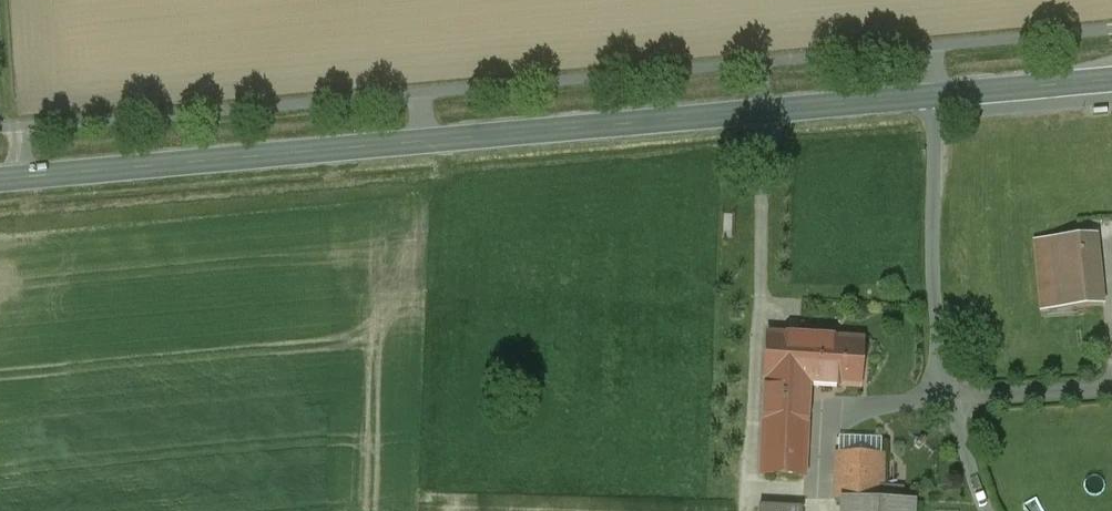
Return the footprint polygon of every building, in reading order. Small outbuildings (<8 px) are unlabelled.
[(1096,234),(1083,235),(1085,254),(1037,259),(1041,310),(1103,305),(1096,234)] [(1035,239),(1037,259),(1085,254),(1083,235),(1035,239)] [(765,381),(809,383),(860,386),(862,340),(766,334),(765,381)] [(809,383),(765,381),(761,474),(804,476),(809,383)] [(835,499),(842,499),(900,502),(901,487),(881,486),(882,454),(837,452),(835,499)] [(900,502),(842,499),(841,510),(914,510),(914,502),(900,502)]
